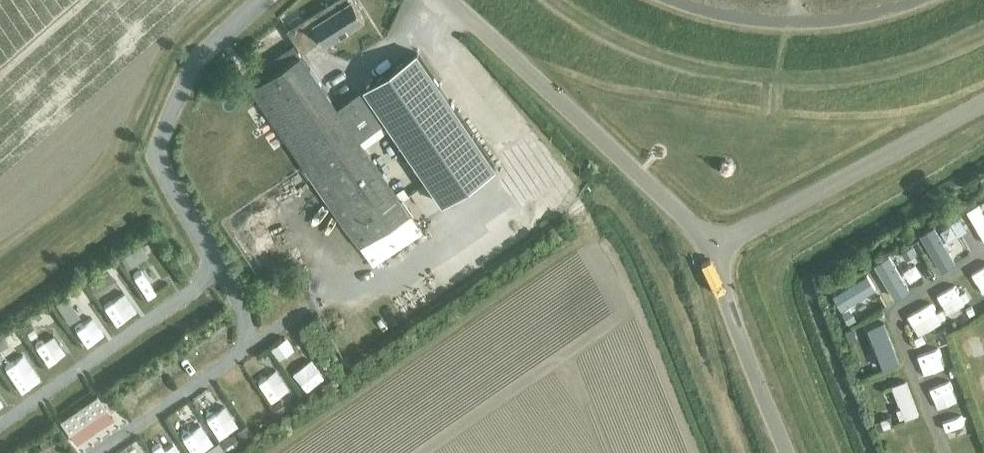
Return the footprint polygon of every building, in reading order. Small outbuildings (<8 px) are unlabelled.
[(302,52),(322,39),(326,44),(365,19),(352,0),(337,0),(289,30),(302,52)] [(251,89),(297,156),(350,231),(349,231),(361,248),(411,213),(399,196),(398,196),(360,140),(383,125),(360,92),(337,108),(294,45),(261,68),(268,78),(251,89)] [(411,56),(364,89),(438,197),(444,205),(497,169),(416,52),(411,56)] [(972,197),(983,225),(983,192),(972,197)] [(945,251),(958,246),(946,216),(933,222),(945,251)] [(960,218),(952,223),(958,234),(966,229),(960,218)] [(911,246),(901,252),(905,260),(916,254),(911,246)] [(895,248),(882,253),(896,287),(910,281),(895,248)] [(129,250),(120,256),(127,266),(136,260),(129,250)] [(842,297),(881,282),(874,266),(836,281),(842,297)] [(106,267),(86,280),(93,291),(113,277),(106,267)] [(912,313),(938,300),(933,290),(907,304),(912,313)] [(61,295),(53,301),(60,311),(68,305),(61,295)] [(80,301),(71,306),(81,326),(90,321),(80,301)] [(849,307),(842,312),(848,323),(856,318),(849,307)] [(886,355),(898,352),(888,315),(876,318),(886,355)] [(29,319),(20,325),(24,331),(33,325),(29,319)] [(33,328),(27,332),(31,338),(37,334),(33,328)] [(853,328),(846,331),(850,341),(857,338),(853,328)] [(40,334),(51,353),(60,348),(49,329),(40,334)] [(284,338),(272,347),(280,358),(292,350),(284,338)] [(20,377),(39,365),(27,346),(8,359),(20,377)] [(296,363),(310,379),(328,364),(314,348),(296,363)] [(277,391),(285,386),(274,369),(266,375),(277,391)] [(225,426),(243,414),(228,392),(210,404),(225,426)] [(97,395),(60,420),(76,444),(113,418),(97,395)] [(951,416),(973,411),(970,401),(949,407),(951,416)] [(888,417),(875,422),(879,430),(892,425),(888,417)] [(196,422),(188,427),(198,445),(206,440),(196,422)] [(246,423),(237,431),(243,439),(253,431),(246,423)] [(156,437),(166,452),(178,452),(166,431),(156,437)] [(228,434),(221,440),(226,448),(234,442),(228,434)] [(963,452),(975,452),(983,449),(981,441),(961,449),(963,452)]
